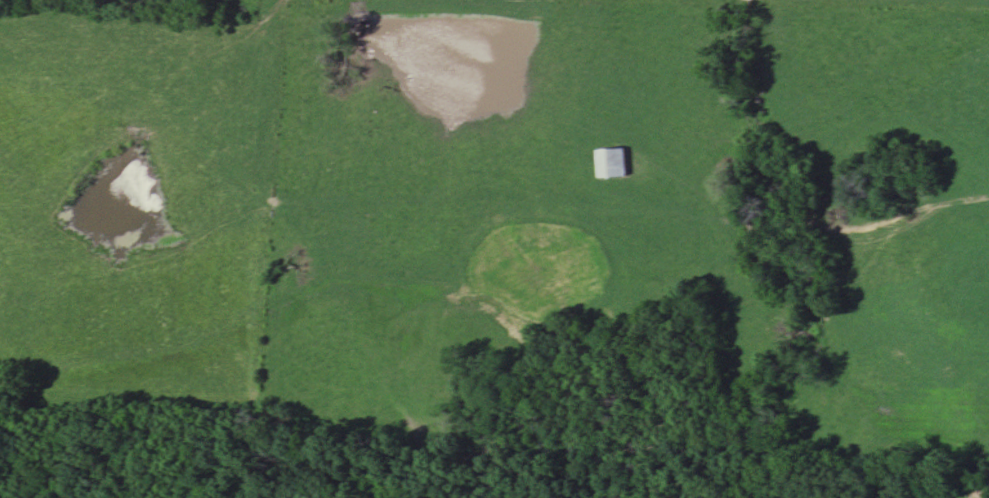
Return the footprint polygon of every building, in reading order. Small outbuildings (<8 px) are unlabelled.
[(598,180),(626,179),(625,150),(597,151),(598,180)]
